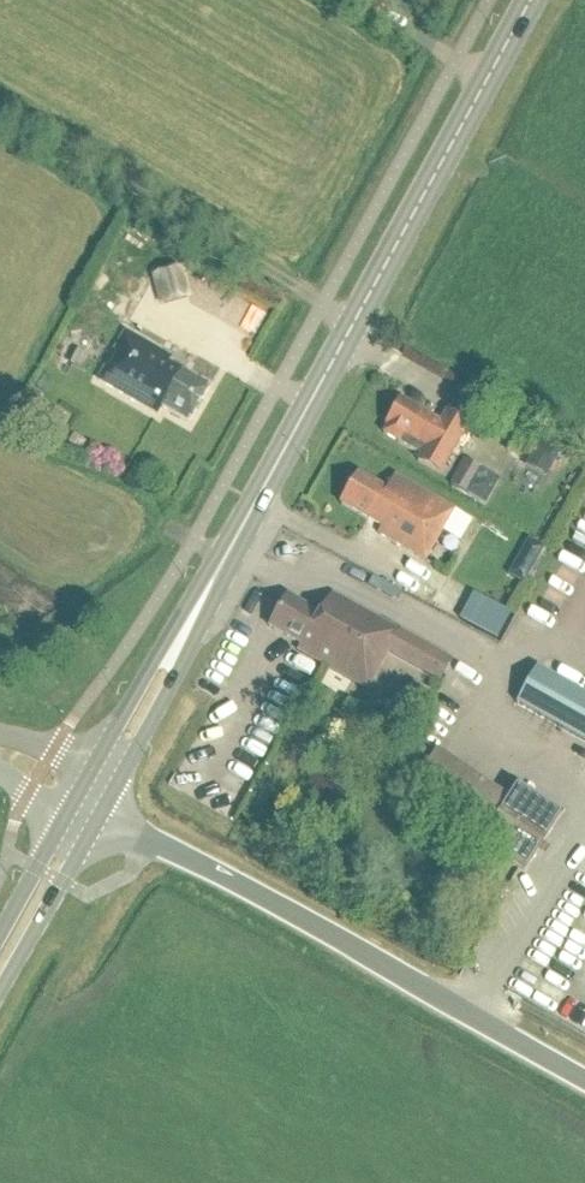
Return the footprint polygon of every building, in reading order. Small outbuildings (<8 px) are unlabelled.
[(180,268),(149,278),(158,306),(189,299),(180,268)] [(123,333),(95,381),(156,416),(159,409),(186,425),(207,389),(166,365),(169,359),(123,333)] [(400,403),(386,430),(387,430),(383,438),(420,458),(418,461),(440,474),(466,426),(447,415),(441,426),(400,403)] [(540,439),(524,467),(546,479),(549,473),(553,475),(557,467),(554,465),(561,451),(540,439)] [(486,506),(500,481),(463,460),(449,486),(486,506)] [(423,563),(440,534),(457,545),(471,523),(453,512),(453,513),(394,478),(385,492),(357,475),(339,506),(384,533),(381,538),(423,563)] [(546,523),(536,541),(554,550),(563,532),(546,523)] [(532,567),(542,549),(528,542),(518,559),(532,567)] [(474,595),(460,620),(496,639),(510,614),(474,595)] [(549,595),(534,623),(546,629),(560,601),(549,595)] [(296,652),(365,691),(386,654),(440,684),(451,663),(330,596),(318,617),(285,598),(267,630),(299,647),(296,652)] [(536,670),(516,706),(584,745),(584,698),(536,670)] [(243,707),(232,726),(244,733),(255,715),(243,707)] [(406,798),(500,857),(497,861),(522,876),(562,814),(541,800),(518,786),(509,800),(435,753),(433,755),(416,745),(388,785),(407,796),(406,798)] [(584,938),(584,921),(570,915),(541,984),(575,998),(584,974),(584,969),(574,964),(584,938)]
